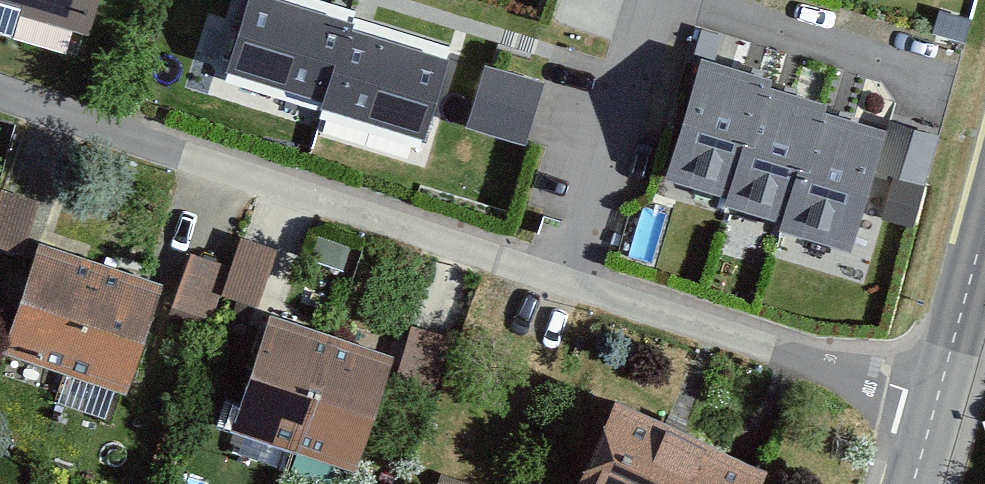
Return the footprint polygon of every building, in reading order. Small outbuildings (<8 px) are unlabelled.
[(84,56),(101,0),(0,0),(0,32),(84,56)] [(315,0),(249,0),(225,81),(322,110),(319,120),(419,150),(450,48),(350,19),(353,11),(315,0)] [(767,79),(694,57),(658,178),(720,196),(717,205),(777,223),(775,230),(848,252),(885,129),(820,110),(822,103),(764,86),(767,79)] [(542,82),(483,64),(465,125),(523,143),(542,82)] [(0,191),(0,245),(26,253),(41,203),(0,191)] [(161,277),(37,236),(1,343),(125,384),(161,277)] [(281,252),(240,240),(226,290),(266,302),(281,252)] [(229,267),(188,255),(174,305),(214,317),(229,267)] [(386,347),(267,307),(228,420),(348,460),(386,347)] [(453,340),(412,328),(398,378),(438,390),(453,340)] [(619,401),(580,483),(765,483),(771,472),(619,401)]
